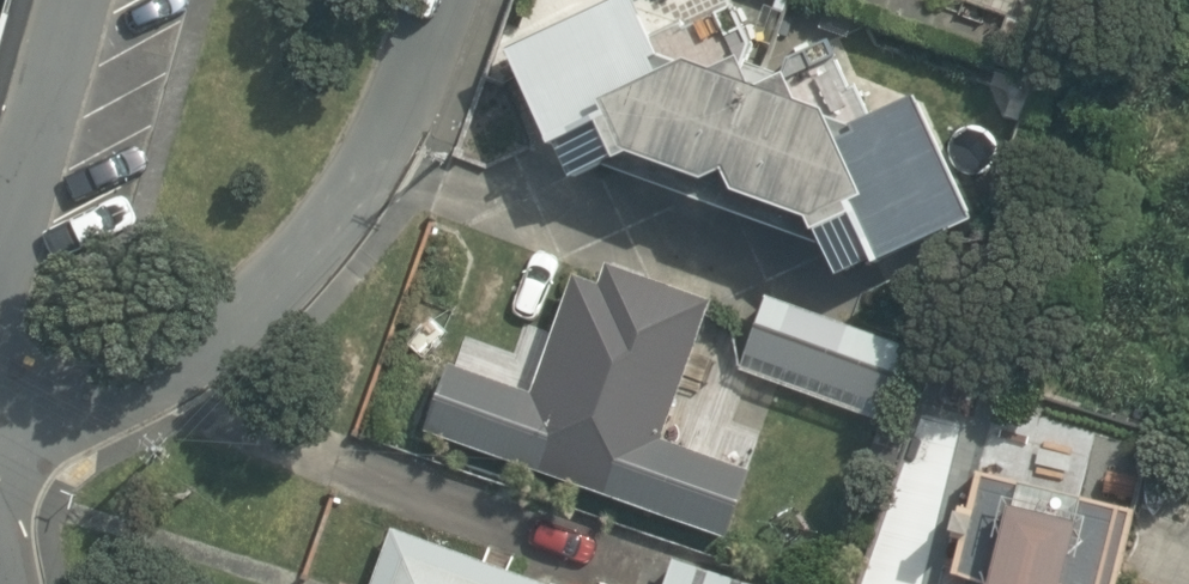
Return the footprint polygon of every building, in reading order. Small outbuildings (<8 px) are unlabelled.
[(575,179),(634,153),(708,183),(727,173),(737,192),(811,219),(839,277),(874,259),(877,266),(974,218),(913,95),(871,116),(858,89),(852,92),(826,39),(792,56),(784,75),(743,62),(751,44),(734,7),(684,30),(682,26),(653,38),(636,0),(609,0),(507,45),(552,147),(559,144),(575,179)] [(994,65),(1032,78),(1049,30),(1011,17),(994,65)] [(447,361),(424,427),(727,534),(750,468),(661,436),(710,297),(605,260),(599,276),(572,267),(529,390),(447,361)] [(889,403),(912,341),(762,287),(740,349),(889,403)] [(954,576),(986,583),(1109,583),(1126,511),(978,475),(954,576)] [(555,577),(553,581),(389,517),(363,583),(574,583),(555,577)] [(767,580),(670,547),(657,583),(766,583),(767,580)]
